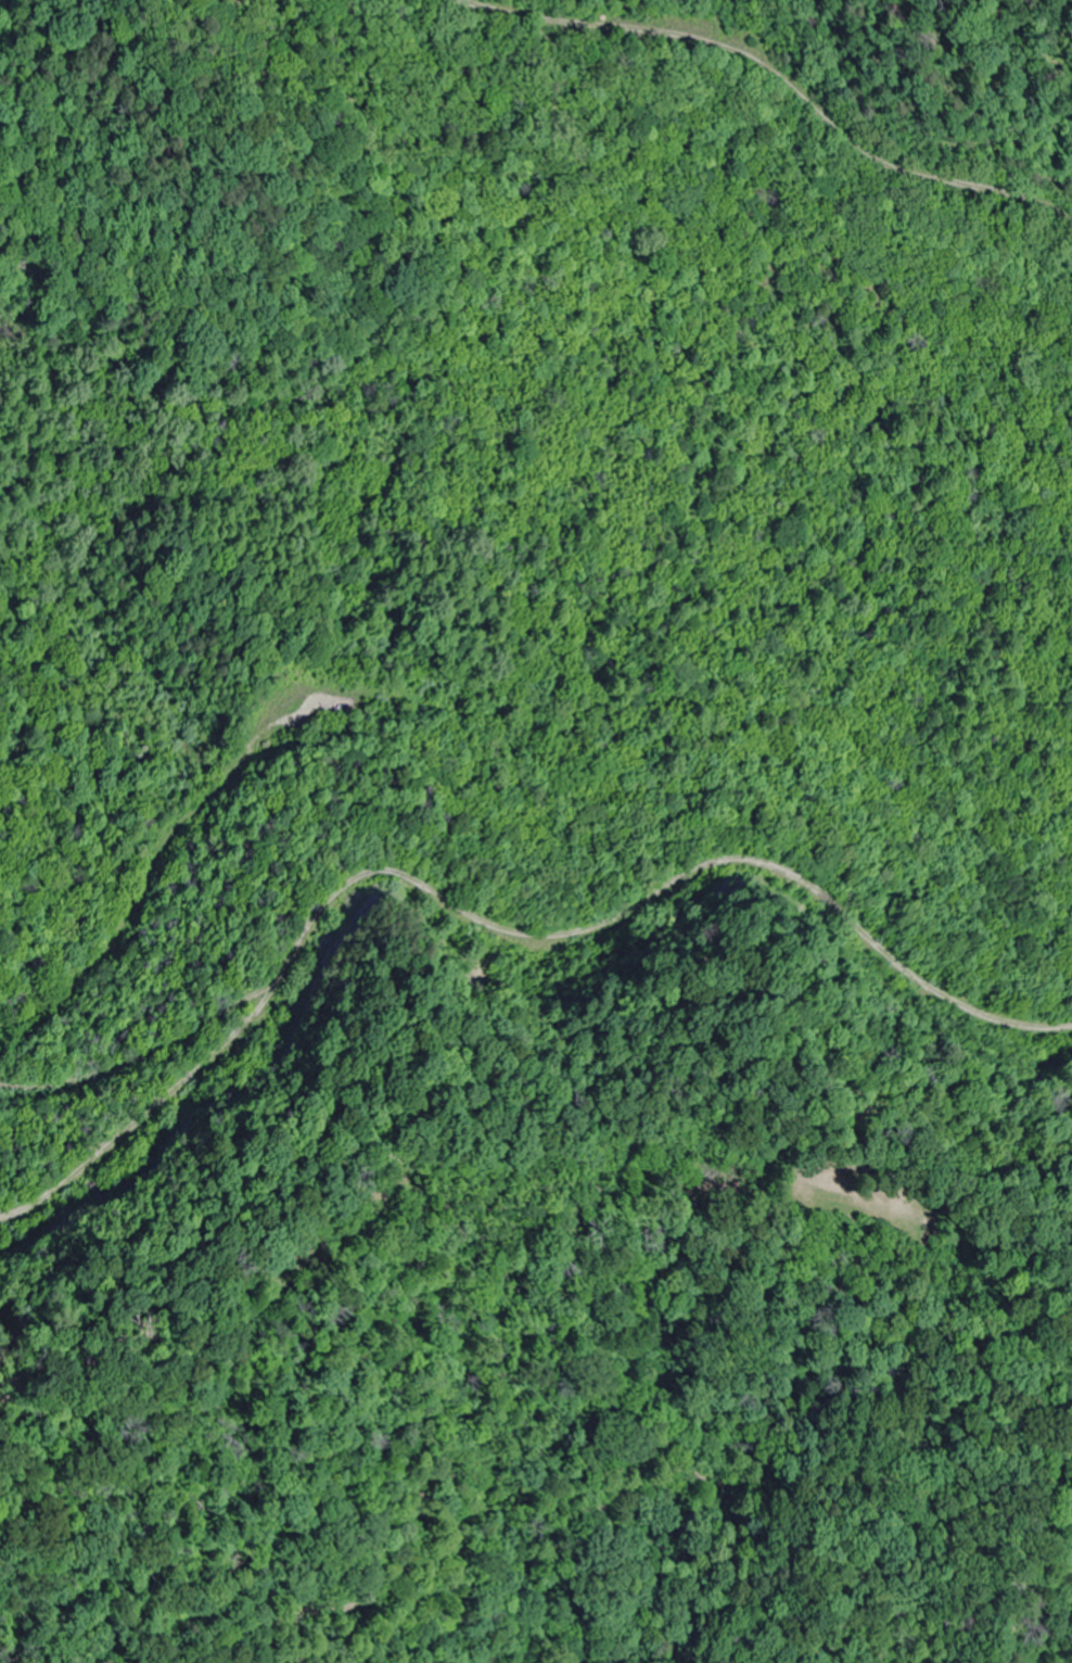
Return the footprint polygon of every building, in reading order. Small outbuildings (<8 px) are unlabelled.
[(566,1653),(552,1657),(554,1662),(569,1662),(566,1653)]
